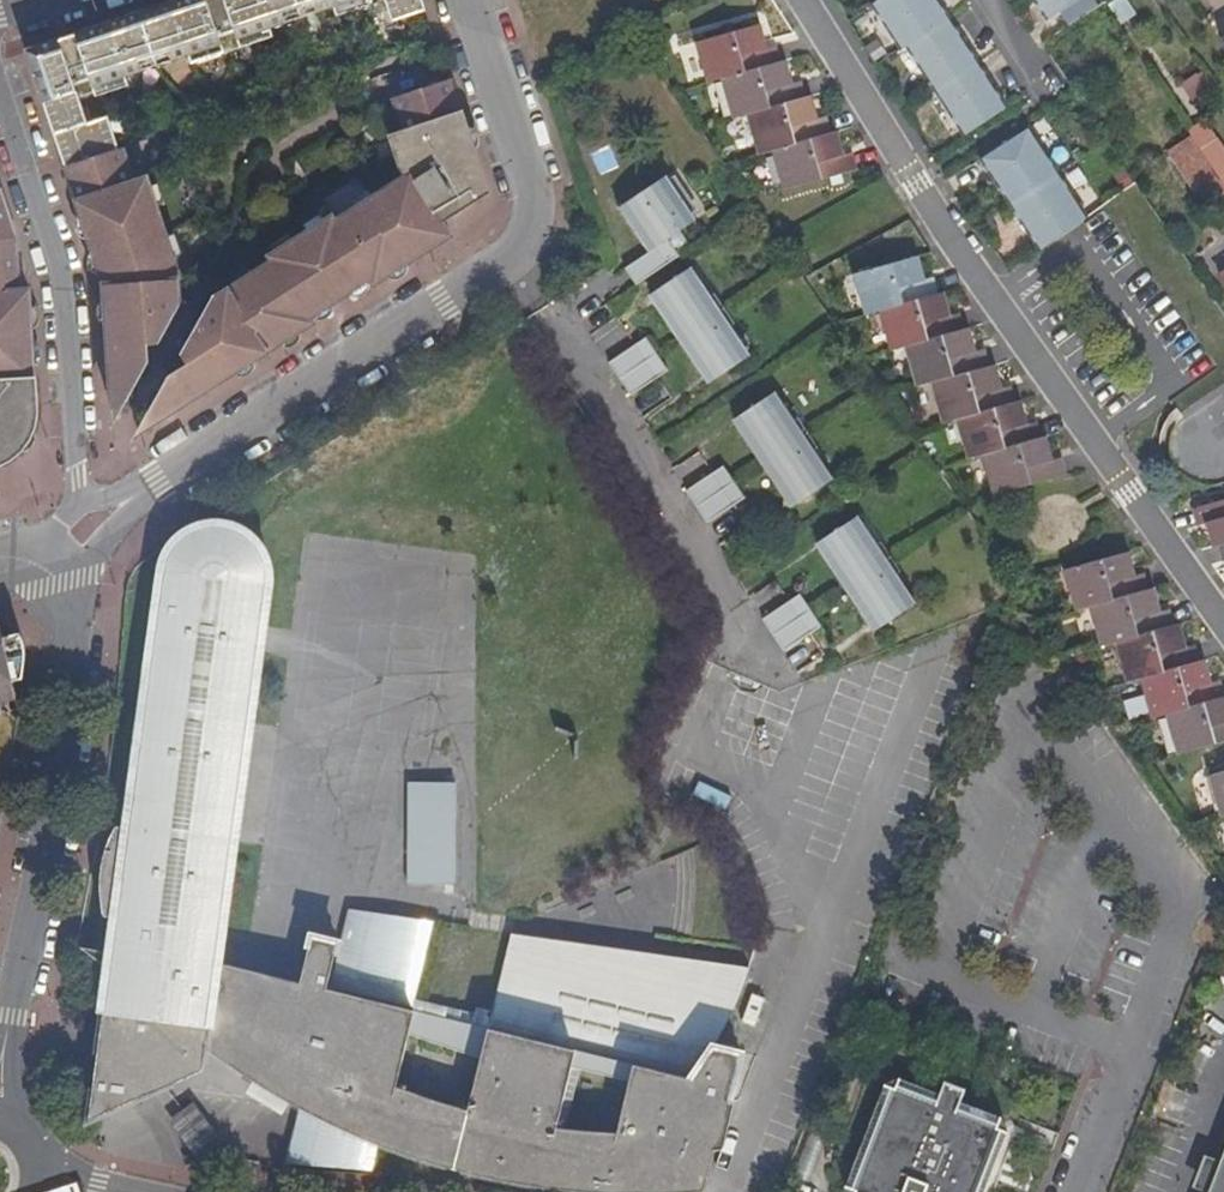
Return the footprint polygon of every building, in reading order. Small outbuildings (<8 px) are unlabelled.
[(65,167),(66,166),(118,148),(108,117),(87,123),(78,97),(95,92),(97,96),(128,85),(126,76),(189,55),(192,65),(275,37),(271,28),(332,7),(336,17),(370,6),(369,1),(372,0),(180,0),(73,36),(27,51),(65,167)] [(392,22),(427,11),(423,0),(384,0),(392,22)] [(1005,108),(934,0),(878,0),(879,0),(873,4),(902,49),(908,45),(966,133),(1005,108)] [(1097,7),(1092,0),(1032,0),(1045,20),(1059,11),(1068,26),(1097,7)] [(1139,15),(1129,0),(1117,0),(1110,4),(1123,24),(1139,15)] [(761,49),(767,47),(761,24),(754,26),(761,49)] [(813,120),(806,97),(801,80),(793,83),(787,85),(781,62),(776,45),(767,47),(761,49),(754,26),(698,41),(709,81),(723,77),(735,117),(750,113),(760,153),(775,148),(786,188),(857,168),(852,151),(844,154),(838,155),(831,132),(826,116),(819,118),(813,120)] [(787,85),(793,83),(787,61),(781,62),(787,85)] [(1205,70),(1182,83),(1193,101),(1215,88),(1205,70)] [(406,132),(463,114),(452,78),(447,80),(395,98),(406,132)] [(813,120),(819,118),(812,95),(806,97),(813,120)] [(463,114),(406,132),(392,137),(403,169),(410,175),(337,223),(333,217),(271,256),(274,262),(220,296),(222,299),(208,308),(182,354),(187,364),(169,377),(149,413),(154,419),(157,424),(314,324),(312,321),(310,318),(370,280),(373,283),(375,285),(451,236),(450,234),(442,221),(487,191),(489,190),(463,114)] [(1042,248),(1086,218),(1026,129),(981,159),(1042,248)] [(837,131),(831,132),(838,155),(844,154),(837,131)] [(1223,195),(1223,186),(1194,136),(1169,150),(1203,208),(1223,195)] [(78,201),(134,182),(123,147),(118,148),(66,166),(78,201)] [(674,235),(695,220),(687,207),(691,204),(670,171),(622,204),(648,242),(661,233),(665,239),(628,264),(640,282),(685,251),(674,235)] [(103,288),(180,283),(182,282),(148,178),(134,182),(78,201),(102,276),(103,288)] [(12,223),(1,191),(0,188),(0,227),(12,223)] [(12,223),(0,227),(0,256),(18,255),(16,240),(15,233),(12,223)] [(34,384),(32,343),(30,312),(21,289),(18,265),(18,255),(0,256),(0,386),(34,384)] [(919,255),(913,257),(919,279),(926,278),(919,255)] [(881,309),(939,294),(934,276),(926,278),(919,279),(913,257),(855,272),(867,312),(881,309)] [(659,297),(683,337),(719,314),(724,311),(713,295),(716,293),(698,263),(665,283),(670,291),(659,297)] [(180,283),(103,288),(112,403),(128,401),(149,362),(149,345),(159,344),(181,304),(180,283)] [(945,315),(951,314),(945,292),(939,294),(945,315)] [(906,345),(964,329),(959,312),(951,314),(945,315),(939,294),(881,309),(893,349),(906,345)] [(719,314),(683,337),(677,340),(701,377),(714,368),(719,375),(750,354),(730,325),(727,327),(719,314)] [(970,327),(964,329),(971,350),(976,349),(970,327)] [(931,382),(990,365),(985,347),(976,349),(971,350),(964,329),(906,345),(918,385),(931,382)] [(614,358),(625,373),(657,354),(662,350),(651,334),(614,358)] [(657,354),(625,373),(617,379),(629,395),(667,370),(657,354)] [(997,388),(1003,386),(996,363),(990,365),(997,388)] [(957,416),(1015,400),(1011,384),(1003,386),(997,388),(990,365),(931,382),(943,421),(957,416)] [(0,386),(0,464),(15,456),(27,443),(33,430),(35,417),(34,384),(0,386)] [(791,423),(794,420),(774,390),(743,411),(747,420),(735,427),(785,501),(797,492),(802,499),(833,478),(813,448),(809,450),(791,423)] [(1022,424),(1028,422),(1021,398),(1015,400),(1022,424)] [(982,452),(1041,436),(1036,420),(1028,422),(1022,424),(1015,400),(957,416),(968,456),(982,452)] [(1046,434),(1041,436),(1047,459),(1053,458),(1046,434)] [(1041,436),(982,452),(994,492),(1066,472),(1061,455),(1053,458),(1047,459),(1041,436)] [(743,497),(723,466),(685,490),(705,522),(743,497)] [(1218,499),(1195,507),(1199,524),(1208,521),(1213,521),(1220,543),(1223,555),(1223,498),(1218,499)] [(874,545),(877,543),(856,514),(826,534),(831,542),(818,550),(868,625),(881,617),(885,623),(916,603),(895,571),(892,573),(874,545)] [(1214,545),(1220,543),(1213,521),(1208,521),(1214,545)] [(208,1043),(219,959),(217,953),(220,948),(222,940),(268,579),(265,560),(258,544),(251,536),(237,528),(219,522),(200,524),(173,540),(164,559),(161,574),(165,574),(160,612),(156,612),(128,827),(115,826),(104,853),(100,882),(103,916),(116,917),(112,952),(81,948),(110,969),(90,1120),(205,1070),(208,1043)] [(1129,576),(1135,574),(1129,550),(1123,552),(1129,576)] [(1185,646),(1180,648),(1173,624),(1169,608),(1161,610),(1154,612),(1148,588),(1143,572),(1135,574),(1129,576),(1123,552),(1066,567),(1077,607),(1091,604),(1102,643),(1116,639),(1128,680),(1142,676),(1146,693),(1152,715),(1167,711),(1178,751),(1223,740),(1223,697),(1223,696),(1220,679),(1211,681),(1205,682),(1199,660),(1194,644),(1185,646)] [(1154,612),(1161,610),(1154,586),(1148,588),(1154,612)] [(783,651),(820,626),(798,594),(761,618),(783,651)] [(1180,648),(1185,646),(1179,622),(1173,624),(1180,648)] [(3,713),(0,702),(18,698),(14,681),(21,680),(25,679),(27,662),(28,657),(27,645),(22,633),(17,634),(5,637),(2,625),(0,626),(0,714),(3,713)] [(1205,682),(1211,681),(1204,659),(1199,660),(1205,682)] [(1211,773),(1223,814),(1223,770),(1211,773)] [(459,886),(460,784),(411,783),(410,886),(459,886)] [(335,988),(416,1009),(438,920),(352,907),(335,988)] [(692,1079),(718,1042),(740,1000),(755,964),(513,930),(492,1026),(692,1079)] [(416,1009),(335,988),(331,987),(342,939),(315,933),(304,979),(219,959),(208,1043),(247,1074),(300,1104),(354,1131),(382,1143),(412,1155),(477,1172),(516,1180),(544,1184),(574,1187),(639,1190),(708,1188),(718,1147),(726,1144),(738,1099),(732,1098),(745,1049),(718,1042),(692,1079),(492,1026),(416,1009)] [(937,1093),(895,1077),(880,1085),(868,1119),(843,1186),(846,1191),(983,1191),(1006,1130),(1000,1116),(959,1101),(964,1089),(943,1080),(937,1093)] [(328,1191),(370,1191),(382,1143),(354,1131),(300,1104),(282,1187),(328,1191)] [(1215,1191),(1223,1191),(1223,1169),(1215,1191)]
